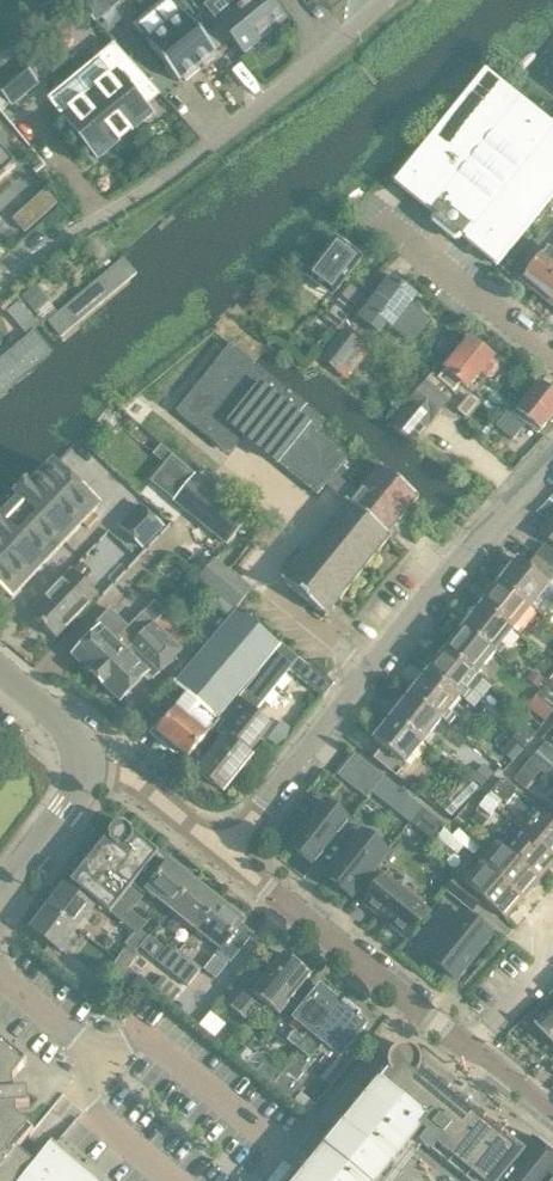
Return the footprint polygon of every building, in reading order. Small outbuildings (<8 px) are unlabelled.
[(123,0),(76,0),(95,23),(123,0)] [(134,27),(148,45),(155,54),(154,55),(177,83),(214,53),(185,16),(186,15),(174,0),(172,2),(171,0),(167,0),(153,12),(138,23),(134,27)] [(268,0),(213,0),(204,7),(217,23),(243,55),(284,20),(268,0)] [(114,73),(62,116),(98,159),(153,113),(147,106),(161,94),(114,44),(100,56),(114,73)] [(12,105),(38,83),(20,61),(0,78),(0,91),(12,105)] [(537,117),(485,74),(396,183),(495,266),(552,196),(552,129),(537,117)] [(15,167),(0,150),(0,181),(15,167)] [(51,195),(44,201),(51,210),(58,204),(51,195)] [(312,273),(308,279),(333,298),(337,292),(361,260),(350,251),(350,248),(344,244),(341,245),(337,241),(312,273)] [(552,279),(552,254),(548,249),(522,281),(539,296),(552,279)] [(118,262),(50,319),(63,334),(131,277),(118,262)] [(394,279),(362,320),(379,333),(387,323),(412,342),(429,321),(411,306),(417,297),(394,279)] [(539,296),(552,307),(552,279),(539,296)] [(365,297),(351,286),(325,319),(339,331),(365,297)] [(8,311),(20,326),(31,318),(19,303),(8,311)] [(0,362),(0,398),(58,346),(41,326),(0,362)] [(345,333),(324,359),(347,377),(352,370),(345,365),(361,346),(345,333)] [(498,364),(493,361),(494,359),(472,341),(440,381),(435,377),(393,427),(416,446),(451,403),(442,395),(448,388),(455,394),(463,385),(469,390),(482,374),(488,378),(493,377),(499,371),(498,364)] [(324,420),(288,390),(233,345),(179,412),(226,450),(240,432),(282,465),(319,495),(327,486),(348,502),(284,582),(328,618),(393,539),(387,534),(400,519),(403,521),(420,500),(381,468),(364,489),(366,491),(362,497),(336,476),(348,460),(314,433),(324,420)] [(540,436),(552,420),(552,393),(542,384),(520,411),(513,406),(496,427),(513,440),(526,425),(540,436)] [(12,599),(98,509),(54,467),(32,490),(27,484),(16,496),(21,501),(0,523),(0,587),(12,599)] [(173,500),(227,545),(248,520),(195,474),(173,500)] [(143,508),(122,530),(143,550),(143,549),(164,528),(146,511),(143,508)] [(541,536),(552,545),(552,520),(541,536)] [(552,571),(552,552),(546,546),(536,557),(552,571)] [(552,583),(552,571),(536,557),(528,568),(518,560),(499,583),(532,609),(552,583)] [(199,579),(236,610),(253,591),(215,559),(199,579)] [(56,640),(98,597),(73,573),(31,616),(56,640)] [(514,632),(532,609),(499,583),(482,605),(514,632)] [(464,627),(496,654),(514,632),(482,605),(464,627)] [(142,613),(129,628),(110,610),(95,626),(100,629),(74,657),(100,681),(127,653),(154,624),(142,613)] [(238,611),(178,683),(191,694),(188,698),(203,711),(209,716),(217,722),(236,699),(279,645),(238,611)] [(153,680),(181,650),(154,624),(127,653),(100,681),(121,701),(147,674),(153,680)] [(478,676),(496,654),(464,627),(445,650),(478,677),(478,676)] [(227,738),(200,771),(224,791),(252,757),(248,754),(255,745),(270,727),(255,715),(276,689),(275,688),(290,670),(300,678),(324,698),(335,684),(311,665),(309,667),(280,644),(279,645),(236,699),(238,701),(223,719),(226,722),(218,732),(227,738)] [(491,687),(478,677),(445,650),(428,672),(460,698),(461,697),(475,708),(491,687)] [(428,672),(410,694),(442,721),(443,720),(449,724),(455,717),(449,712),(460,698),(428,672)] [(526,706),(544,720),(552,709),(552,699),(540,689),(526,706)] [(424,743),(442,721),(410,694),(392,717),(424,743)] [(174,747),(203,711),(188,698),(158,734),(174,747)] [(217,722),(209,716),(203,711),(174,747),(189,759),(219,724),(217,722)] [(397,777),(424,743),(392,717),(373,740),(383,748),(374,759),(397,777)] [(281,722),(268,739),(281,749),(294,732),(281,722)] [(527,725),(515,740),(525,749),(538,735),(527,725)] [(501,752),(513,763),(524,751),(512,740),(501,752)] [(546,775),(552,767),(552,751),(545,744),(529,762),(541,772),(541,771),(546,775)] [(526,790),(526,789),(541,772),(529,762),(514,780),(526,790)] [(482,787),(494,774),(484,765),(472,779),(482,787)] [(374,770),(358,790),(368,799),(385,778),(374,770)] [(384,779),(372,794),(386,806),(399,790),(384,779)] [(486,801),(497,810),(504,803),(493,794),(486,801)] [(324,798),(285,846),(315,870),(354,821),(324,798)] [(491,817),(497,810),(486,801),(480,808),(491,817)] [(421,809),(410,823),(433,842),(445,828),(421,809)] [(552,859),(552,824),(541,814),(524,834),(552,859)] [(160,852),(133,831),(133,830),(125,824),(116,825),(110,832),(110,834),(71,882),(111,914),(133,886),(155,857),(156,856),(160,852)] [(362,827),(323,876),(352,899),(391,851),(362,827)] [(454,839),(464,849),(471,841),(460,832),(454,839)] [(552,866),(552,859),(524,834),(508,853),(540,881),(552,866)] [(459,856),(464,849),(454,839),(448,847),(459,856)] [(540,881),(508,853),(499,845),(482,864),(523,900),(540,881)] [(168,866),(156,856),(155,857),(133,886),(145,895),(148,891),(173,910),(195,881),(171,862),(168,866)] [(505,920),(523,900),(482,864),(464,884),(480,898),(505,920)] [(384,874),(361,902),(409,941),(432,912),(384,874)] [(447,890),(446,891),(472,912),(482,900),(456,879),(447,890)] [(197,930),(220,901),(195,881),(173,910),(197,930)] [(47,908),(76,930),(93,907),(64,886),(47,908)] [(220,901),(197,930),(222,949),(220,951),(231,960),(253,932),(243,923),(245,921),(242,919),(244,916),(233,908),(231,910),(220,901)] [(61,951),(76,930),(47,908),(31,929),(61,951)] [(429,960),(453,980),(457,976),(489,936),(465,916),(429,960)] [(167,968),(180,951),(171,944),(158,961),(167,968)] [(124,951),(117,961),(129,969),(136,959),(124,951)] [(180,951),(167,968),(190,986),(203,969),(180,951)] [(265,979),(254,970),(227,1005),(246,1020),(261,1001),(279,1016),(312,975),(285,954),(265,979)] [(121,979),(128,970),(117,962),(110,970),(121,979)] [(288,1042),(300,1051),(304,1055),(343,1006),(322,989),(295,1021),(310,1033),(304,1041),(295,1034),(288,1042)] [(300,1051),(284,1071),(297,1081),(313,1062),(312,1061),(324,1045),(340,1059),(341,1058),(348,1064),(356,1054),(349,1048),(367,1026),(359,1019),(361,1016),(345,1003),(343,1006),(304,1055),(300,1051)] [(534,1028),(552,1047),(552,1009),(534,1028)] [(249,1035),(241,1045),(252,1053),(260,1043),(249,1035)] [(33,1131),(16,1118),(15,1108),(31,1107),(29,1091),(13,1093),(12,1080),(27,1062),(0,1040),(0,1180),(25,1180),(38,1166),(28,1158),(20,1151),(35,1133),(33,1131)] [(409,1049),(405,1049),(403,1049),(400,1050),(397,1051),(394,1053),(392,1054),(391,1056),(390,1057),(390,1059),(389,1061),(389,1062),(388,1064),(388,1066),(389,1069),(389,1071),(298,1180),(552,1180),(552,1154),(533,1137),(523,1151),(468,1106),(421,1067),(422,1064),(421,1063),(421,1061),(420,1059),(420,1058),(419,1056),(418,1055),(416,1053),(415,1052),(414,1051),(410,1050),(409,1049)] [(258,1051),(247,1065),(272,1085),(283,1072),(258,1051)] [(304,1089),(283,1072),(272,1085),(293,1103),(301,1094),(301,1093),(304,1089)] [(308,1115),(316,1105),(301,1093),(301,1094),(293,1103),(308,1115)] [(53,1147),(38,1166),(25,1180),(94,1180),(53,1147)]
